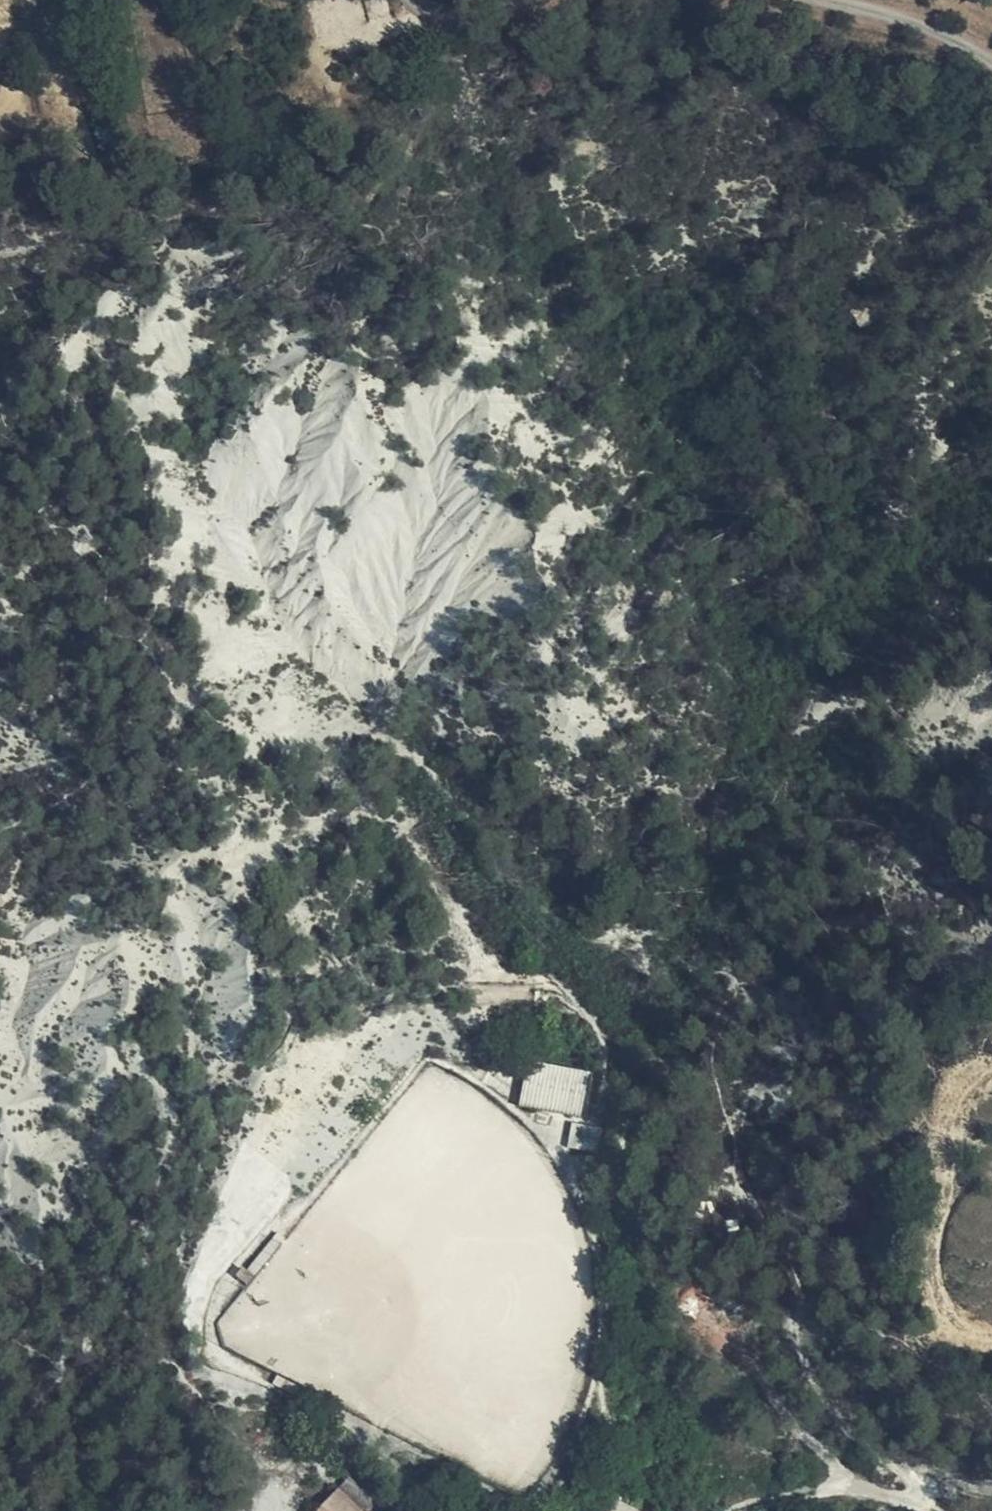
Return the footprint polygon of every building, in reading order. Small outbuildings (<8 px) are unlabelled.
[(584,1116),(591,1071),(529,1061),(522,1105),(584,1116)] [(570,1122),(566,1146),(597,1151),(600,1127),(570,1122)] [(337,1485),(309,1510),(364,1510),(337,1485)]
